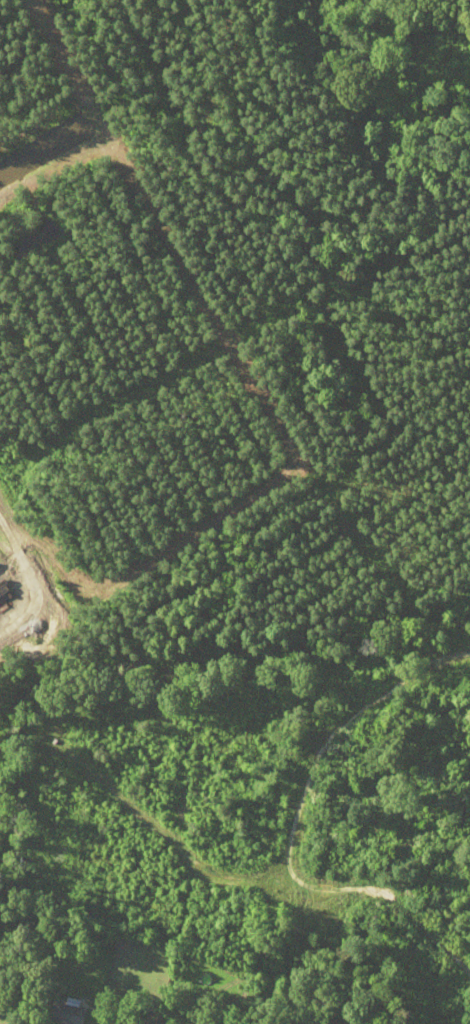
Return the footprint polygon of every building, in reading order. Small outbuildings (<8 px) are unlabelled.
[(87,1006),(52,1006),(52,1023),(87,1023),(87,1006)]
